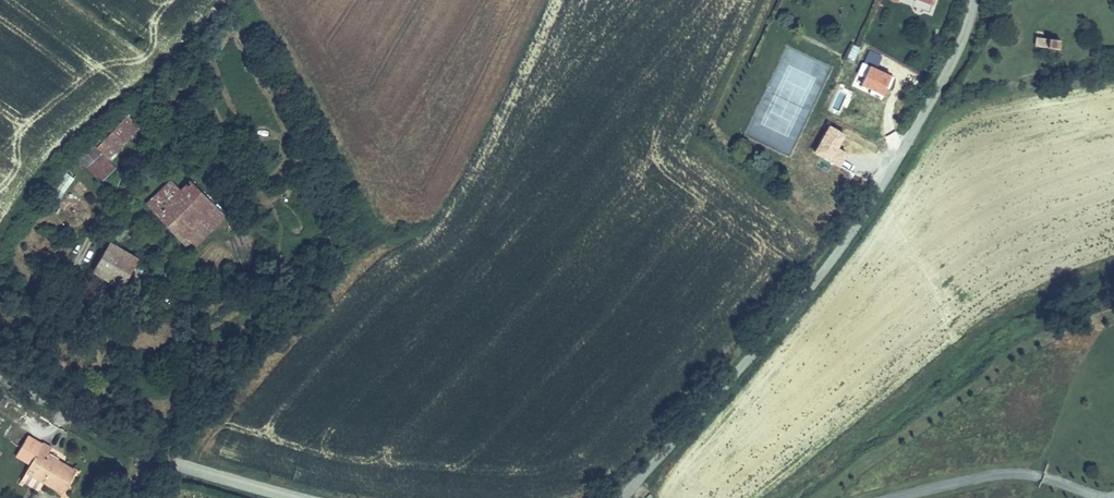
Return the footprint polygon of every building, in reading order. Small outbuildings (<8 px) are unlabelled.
[(1062,55),(1063,46),(1039,43),(1038,53),(1062,55)] [(851,44),(847,57),(855,60),(859,47),(851,44)] [(901,90),(909,94),(914,84),(906,80),(901,90)] [(124,112),(97,144),(104,151),(112,142),(121,150),(140,125),(124,112)] [(102,157),(93,168),(104,177),(113,166),(102,157)] [(167,182),(146,207),(185,238),(214,204),(188,183),(180,192),(167,182)] [(214,204),(185,238),(195,249),(225,214),(214,204)] [(137,260),(109,247),(95,272),(121,287),(137,260)] [(29,461),(41,441),(27,433),(15,452),(29,461)] [(42,439),(41,441),(29,461),(20,477),(38,487),(43,478),(65,490),(76,471),(49,456),(54,446),(42,439)]
